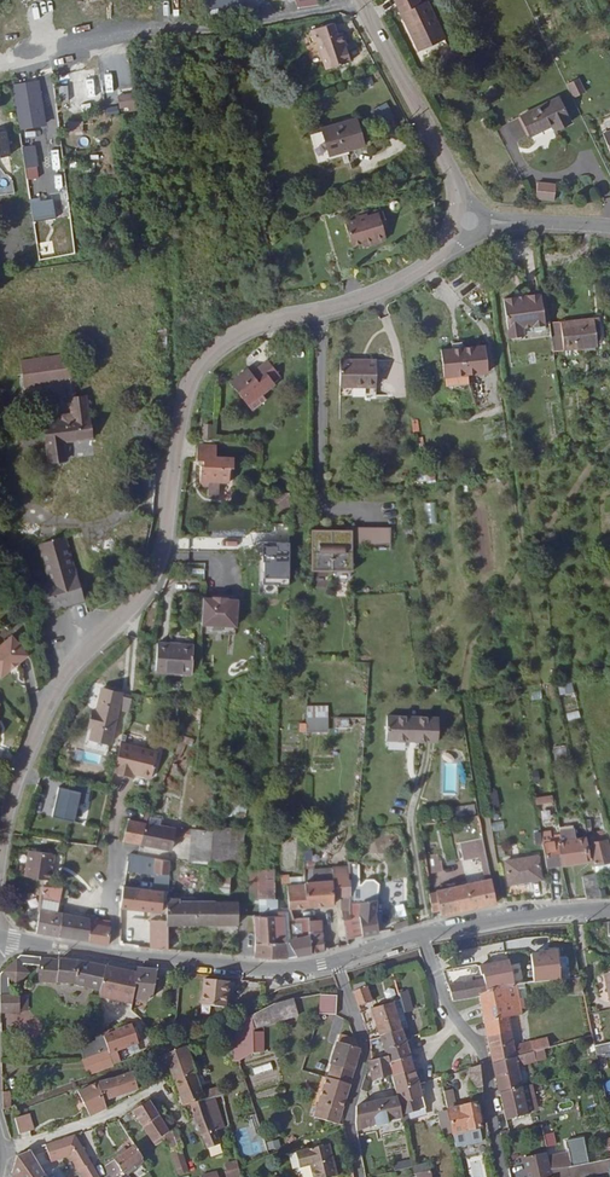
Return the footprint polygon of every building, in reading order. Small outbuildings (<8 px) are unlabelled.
[(210,12),(245,3),(245,0),(207,0),(210,12)] [(419,51),(445,39),(427,1),(421,4),(419,0),(394,0),(419,51)] [(349,62),(341,33),(337,35),(333,23),(310,30),(314,43),(317,42),(326,70),(349,62)] [(74,77),(74,81),(75,81),(76,98),(79,98),(79,110),(95,109),(94,82),(83,82),(82,77),(74,77)] [(581,78),(568,82),(573,97),(586,93),(581,78)] [(26,95),(25,92),(32,92),(31,85),(16,86),(17,97),(26,95)] [(59,101),(69,101),(68,85),(59,86),(59,101)] [(121,112),(138,110),(136,92),(119,94),(121,112)] [(558,97),(520,116),(530,136),(552,125),(554,130),(570,122),(558,97)] [(384,121),(394,115),(386,102),(376,108),(384,121)] [(363,146),(356,119),(322,129),(330,159),(349,154),(347,150),(363,146)] [(74,135),(84,134),(83,121),(74,121),(74,135)] [(27,180),(40,178),(36,144),(22,146),(27,180)] [(95,170),(95,162),(70,161),(70,169),(95,170)] [(13,191),(11,174),(0,174),(0,192),(13,191)] [(537,181),(536,190),(555,192),(556,183),(537,181)] [(56,209),(54,196),(29,201),(31,213),(56,209)] [(59,224),(57,209),(56,209),(31,213),(33,229),(59,224)] [(386,239),(381,221),(385,220),(383,212),(367,216),(367,214),(355,218),(355,220),(345,223),(351,246),(362,243),(363,247),(375,243),(375,242),(380,240),(386,239)] [(72,226),(70,214),(62,215),(64,227),(65,227),(67,235),(72,234),(71,227),(72,226)] [(544,324),(549,323),(545,293),(540,294),(544,324)] [(540,294),(504,299),(510,338),(524,336),(522,327),(544,324),(540,294)] [(597,346),(594,318),(549,323),(554,351),(597,346)] [(167,355),(166,330),(153,331),(153,355),(167,355)] [(458,347),(441,349),(444,377),(488,372),(485,345),(468,346),(458,347)] [(25,386),(72,380),(71,370),(70,360),(69,355),(22,362),(25,386)] [(377,359),(340,358),(340,394),(376,395),(377,359)] [(272,380),(280,375),(268,359),(255,369),(257,372),(253,375),(249,368),(230,382),(245,401),(259,390),(262,394),(275,384),(272,380)] [(259,390),(245,401),(248,405),(262,394),(259,390)] [(92,438),(86,396),(75,398),(69,398),(71,414),(62,415),(62,420),(43,423),(48,461),(66,460),(64,441),(92,438)] [(204,427),(203,427),(202,438),(212,439),(213,428),(204,427)] [(217,444),(197,444),(196,460),(201,460),(199,486),(209,486),(210,482),(229,482),(230,467),(233,467),(234,457),(217,456),(217,444)] [(281,514),(290,513),(289,502),(280,502),(281,514)] [(343,525),(352,524),(353,541),(390,538),(389,522),(343,522),(343,525)] [(353,541),(352,524),(343,525),(312,525),(312,566),(353,565),(353,541)] [(76,574),(65,536),(38,544),(49,581),(39,584),(46,611),(84,600),(77,574),(76,574)] [(215,593),(204,592),(203,619),(237,621),(239,595),(229,594),(229,591),(215,590),(215,593)] [(28,655),(11,635),(0,644),(0,676),(28,655)] [(194,644),(157,642),(156,670),(192,673),(194,644)] [(560,695),(575,692),(572,681),(558,684),(560,695)] [(122,693),(102,688),(96,710),(92,709),(88,726),(92,727),(89,738),(111,744),(118,710),(128,712),(132,696),(122,693)] [(328,705),(307,705),(307,720),(328,719),(328,705)] [(568,721),(581,717),(579,710),(566,714),(568,721)] [(439,717),(387,715),(386,740),(438,742),(439,717)] [(328,719),(307,720),(307,732),(328,732),(328,719)] [(155,752),(120,743),(114,772),(132,777),(133,774),(149,778),(155,752)] [(565,748),(554,749),(555,759),(567,758),(565,748)] [(70,782),(69,788),(57,787),(54,817),(88,820),(91,784),(70,782)] [(542,785),(533,786),(535,798),(544,796),(542,785)] [(498,790),(485,791),(487,807),(499,806),(498,790)] [(535,798),(536,805),(553,802),(552,795),(544,796),(535,798)] [(248,799),(228,797),(226,816),(246,817),(248,799)] [(149,823),(160,825),(162,818),(150,816),(149,823)] [(147,823),(128,819),(123,841),(141,844),(147,823)] [(147,823),(141,844),(172,850),(176,828),(160,825),(149,823),(147,823)] [(193,829),(181,826),(179,837),(192,839),(193,829)] [(208,863),(240,866),(244,829),(213,827),(213,831),(208,863)] [(557,841),(562,866),(589,861),(584,837),(576,838),(574,828),(559,830),(560,834),(561,840),(557,841)] [(208,863),(213,831),(193,829),(192,839),(188,861),(208,863)] [(546,868),(562,866),(557,841),(561,840),(560,834),(552,835),(551,830),(541,832),(546,868)] [(589,843),(594,865),(609,862),(609,850),(608,840),(593,842),(592,834),(587,835),(589,843)] [(483,838),(460,843),(464,860),(480,857),(485,879),(436,890),(436,891),(429,893),(432,911),(440,910),(441,915),(497,903),(483,838)] [(24,876),(49,880),(54,854),(29,849),(24,876)] [(439,860),(438,853),(424,855),(427,873),(443,871),(442,860),(439,860)] [(538,855),(504,861),(508,884),(542,879),(538,855)] [(171,861),(155,858),(154,873),(169,875),(171,861)] [(355,862),(351,862),(351,867),(350,903),(360,903),(360,862),(355,862)] [(289,910),(333,904),(333,897),(341,896),(344,920),(350,919),(350,903),(351,867),(333,867),(333,880),(324,880),(315,881),(314,871),(305,870),(305,882),(305,884),(288,885),(289,910)] [(274,870),(250,871),(251,902),(260,901),(275,901),(274,870)] [(315,881),(324,880),(323,871),(314,871),(315,881)] [(169,875),(154,873),(153,890),(168,891),(169,875)] [(596,873),(582,876),(587,899),(601,898),(596,873)] [(560,891),(558,877),(548,879),(551,893),(560,891)] [(62,887),(43,886),(37,932),(59,937),(62,914),(57,913),(62,887)] [(153,890),(123,887),(121,908),(167,912),(167,898),(168,891),(153,890)] [(185,898),(167,898),(167,912),(166,924),(168,924),(212,924),(212,902),(204,901),(185,901),(185,898)] [(376,913),(377,899),(361,903),(360,915),(363,936),(379,933),(376,913)] [(275,901),(260,901),(260,916),(278,916),(278,901),(275,901)] [(239,902),(212,902),(212,924),(239,924),(239,902)] [(360,903),(350,903),(350,919),(344,920),(346,939),(363,936),(360,915),(361,903),(360,903)] [(62,914),(59,937),(89,942),(91,919),(62,914)] [(254,932),(255,957),(288,957),(286,936),(285,920),(284,915),(278,916),(260,916),(253,916),(254,932)] [(288,957),(310,954),(309,932),(309,920),(309,917),(299,918),(293,919),(285,920),(286,936),(288,957)] [(91,919),(89,942),(108,945),(110,926),(106,926),(95,925),(96,920),(91,919)] [(323,931),(323,919),(309,920),(309,932),(323,931)] [(153,948),(168,949),(168,924),(166,924),(153,923),(153,948)] [(323,931),(309,932),(310,954),(324,951),(323,931)] [(41,957),(21,955),(0,973),(0,1006),(0,1013),(20,1013),(19,995),(19,994),(10,994),(10,985),(8,985),(7,976),(15,985),(30,972),(24,966),(40,967),(41,957)] [(39,982),(57,984),(59,959),(42,958),(39,982)] [(78,961),(59,959),(57,984),(75,985),(100,991),(105,967),(78,961)] [(476,981),(449,986),(453,1001),(480,996),(479,994),(485,991),(502,987),(517,984),(535,981),(535,976),(531,977),(526,977),(523,966),(499,971),(499,970),(480,974),(481,980),(476,981)] [(156,970),(138,968),(137,974),(105,967),(100,991),(100,998),(131,1005),(133,998),(146,1001),(152,997),(156,970)] [(579,968),(567,970),(568,976),(571,976),(580,975),(579,968)] [(575,994),(583,992),(580,975),(571,976),(575,994)] [(202,1005),(230,1008),(232,982),(204,979),(202,1005)] [(484,1023),(487,1038),(511,1032),(508,1017),(522,1014),(517,984),(502,987),(485,991),(479,994),(480,996),(484,1023)] [(373,1001),(367,986),(354,991),(359,1006),(373,1001)] [(406,992),(398,994),(404,1014),(412,1012),(406,992)] [(319,1014),(336,1014),(337,995),(320,995),(319,1014)] [(299,1015),(294,998),(276,1003),(280,1021),(299,1015)] [(394,1002),(370,1009),(380,1037),(403,1030),(394,1002)] [(268,1024),(280,1021),(276,1003),(251,1016),(253,1024),(254,1029),(268,1024)] [(253,1024),(251,1016),(231,1024),(232,1062),(239,1061),(254,1053),(254,1029),(253,1024)] [(108,1050),(109,1053),(138,1043),(131,1024),(115,1030),(115,1031),(103,1035),(108,1050)] [(268,1024),(254,1029),(254,1053),(264,1052),(264,1043),(268,1043),(268,1024)] [(403,1030),(380,1037),(387,1057),(389,1064),(412,1058),(406,1040),(403,1030)] [(511,1032),(487,1038),(492,1064),(516,1058),(516,1056),(511,1032)] [(98,1053),(108,1050),(103,1035),(103,1034),(95,1037),(97,1041),(80,1047),(84,1058),(98,1053)] [(338,1043),(327,1077),(350,1084),(360,1050),(356,1039),(340,1035),(338,1043)] [(609,1052),(609,1042),(595,1046),(598,1055),(609,1052)] [(196,1072),(187,1047),(165,1055),(174,1080),(196,1072)] [(536,1062),(537,1069),(549,1067),(545,1048),(534,1051),(536,1062)] [(104,1069),(114,1065),(109,1053),(108,1050),(98,1053),(104,1069)] [(500,1093),(522,1087),(518,1067),(536,1062),(534,1051),(516,1056),(516,1058),(492,1064),(500,1093)] [(104,1069),(98,1053),(84,1058),(82,1059),(88,1074),(104,1069)] [(387,1057),(369,1061),(372,1079),(374,1079),(385,1075),(391,1073),(389,1064),(387,1057)] [(412,1058),(389,1064),(391,1073),(392,1077),(415,1070),(412,1058)] [(470,1067),(473,1088),(483,1087),(480,1064),(470,1067)] [(404,1126),(411,1124),(409,1113),(426,1108),(420,1085),(415,1070),(392,1077),(398,1096),(400,1102),(403,1117),(404,1126)] [(104,1100),(138,1089),(133,1071),(98,1082),(78,1091),(90,1117),(107,1109),(104,1100)] [(203,1091),(196,1072),(174,1080),(183,1106),(190,1104),(205,1099),(203,1091)] [(374,1079),(375,1085),(387,1082),(385,1075),(374,1079)] [(350,1084),(327,1077),(315,1118),(334,1123),(338,1124),(350,1084)] [(222,1087),(203,1091),(205,1099),(215,1096),(224,1094),(222,1087)] [(500,1093),(506,1120),(529,1114),(522,1087),(500,1093)] [(453,1089),(444,1091),(447,1104),(456,1102),(453,1089)] [(10,1107),(10,1092),(2,1092),(3,1109),(10,1107)] [(215,1096),(205,1099),(216,1130),(225,1127),(215,1096)] [(373,1101),(356,1106),(356,1124),(357,1131),(375,1124),(376,1126),(388,1123),(388,1120),(403,1117),(400,1102),(398,1096),(373,1101)] [(216,1130),(205,1099),(190,1104),(202,1135),(216,1130)] [(160,1116),(149,1100),(135,1109),(133,1110),(143,1127),(154,1143),(165,1135),(166,1135),(167,1134),(170,1132),(160,1116)] [(481,1127),(476,1103),(448,1109),(448,1110),(453,1133),(481,1127)] [(448,1110),(438,1112),(442,1136),(453,1133),(448,1110)] [(33,1131),(29,1114),(16,1118),(20,1134),(30,1131),(33,1131)] [(167,1134),(166,1135),(171,1148),(183,1145),(177,1130),(167,1134)] [(46,1145),(51,1163),(71,1156),(79,1170),(81,1169),(85,1176),(100,1176),(75,1135),(46,1145)] [(167,1139),(165,1135),(154,1143),(156,1146),(167,1139)] [(337,1176),(329,1144),(300,1152),(304,1167),(311,1166),(314,1176),(335,1176),(337,1176)] [(128,1176),(144,1162),(142,1159),(143,1158),(135,1145),(114,1160),(105,1167),(112,1176),(129,1176),(128,1176)] [(181,1149),(171,1151),(179,1174),(188,1171),(181,1149)] [(45,1175),(31,1150),(16,1156),(12,1172),(15,1176),(42,1176),(45,1175)] [(300,1152),(296,1153),(300,1169),(304,1167),(300,1152)] [(290,1171),(300,1169),(296,1153),(286,1155),(290,1171)] [(526,1176),(552,1176),(547,1153),(521,1159),(526,1176)] [(410,1159),(393,1163),(395,1171),(412,1168),(410,1159)] [(239,1161),(225,1163),(227,1176),(241,1176),(239,1161)]
